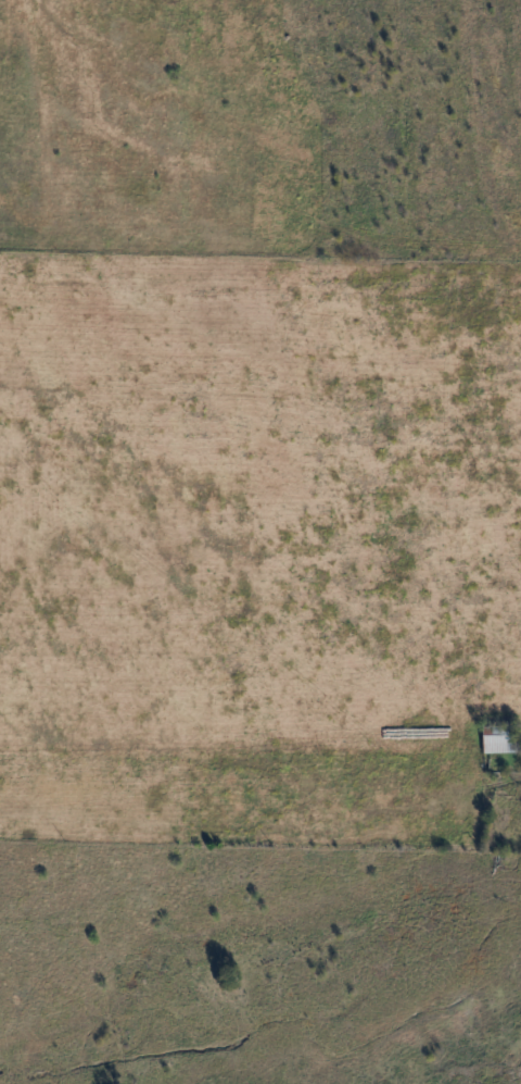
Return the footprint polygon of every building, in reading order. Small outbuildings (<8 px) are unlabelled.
[(483,751),(483,724),(518,724),(518,751),(483,751)]
